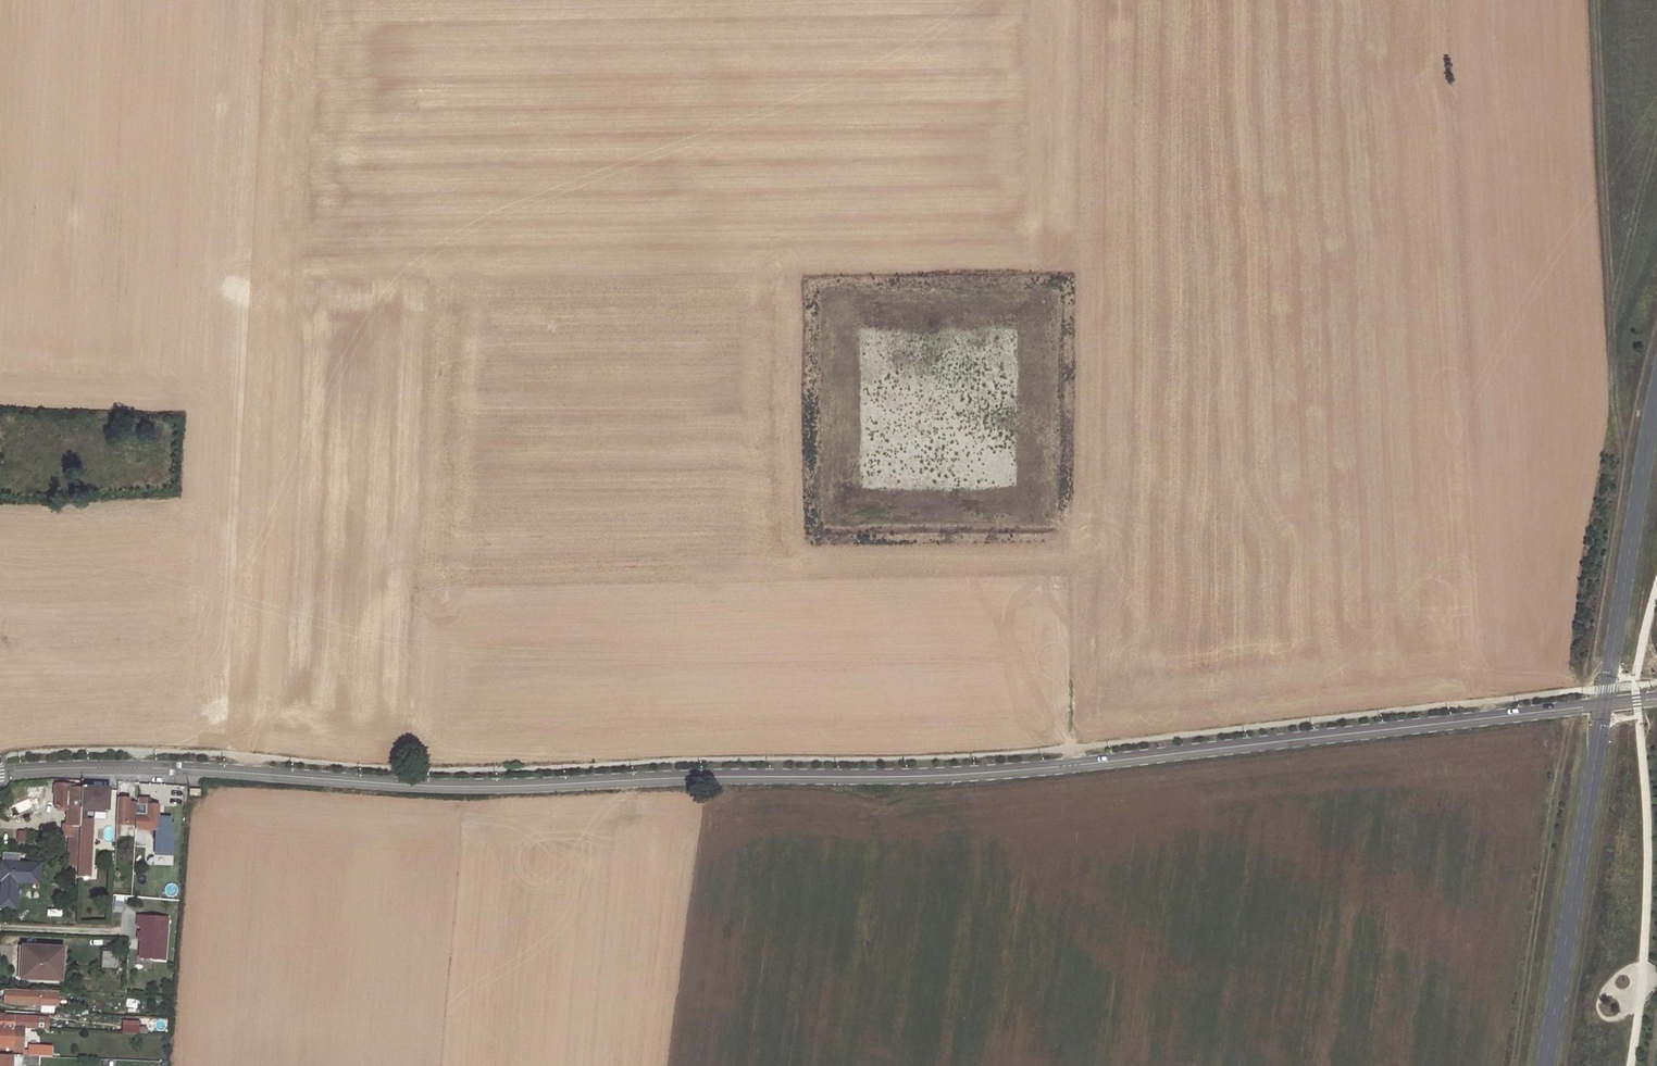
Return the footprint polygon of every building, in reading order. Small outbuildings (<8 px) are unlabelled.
[(81,788),(75,787),(75,785),(56,784),(55,798),(55,807),(67,808),(66,824),(64,824),(63,835),(69,835),(68,865),(72,865),(77,866),(80,818),(80,809),(81,788)] [(99,789),(81,788),(80,809),(107,810),(108,789),(99,789)] [(134,828),(135,828),(157,829),(158,806),(154,806),(150,805),(150,801),(147,798),(144,798),(139,798),(138,805),(136,805),(135,822),(134,828)] [(117,799),(116,834),(119,835),(119,824),(128,824),(128,822),(135,822),(136,805),(128,805),(128,800),(123,799),(117,799)] [(89,878),(92,819),(80,818),(77,866),(77,878),(89,878)] [(158,846),(157,877),(168,878),(169,847),(158,846)] [(16,898),(17,877),(23,877),(24,856),(0,854),(0,868),(0,897),(16,898)] [(26,882),(37,882),(38,864),(26,864),(26,882)] [(0,897),(0,907),(19,908),(20,898),(16,898),(0,897)] [(137,926),(142,926),(141,933),(141,939),(139,958),(164,960),(167,918),(137,916),(137,926)] [(39,980),(61,981),(62,948),(23,946),(22,961),(21,974),(39,975),(39,980)] [(103,952),(102,967),(117,968),(117,953),(103,952)] [(41,990),(15,989),(4,989),(4,995),(4,1003),(13,1003),(13,1005),(29,1005),(40,1006),(41,990)] [(22,1028),(35,1029),(35,1017),(0,1015),(0,1027),(22,1028)] [(123,1022),(122,1033),(138,1034),(138,1028),(138,1023),(123,1022)] [(15,1055),(21,1055),(22,1028),(0,1027),(0,1054),(15,1055)] [(22,1064),(22,1055),(21,1055),(15,1055),(15,1058),(12,1058),(12,1065),(22,1065),(22,1064)] [(39,1056),(22,1055),(22,1064),(39,1064),(39,1056)] [(12,1058),(0,1057),(0,1065),(12,1065),(12,1058)]
